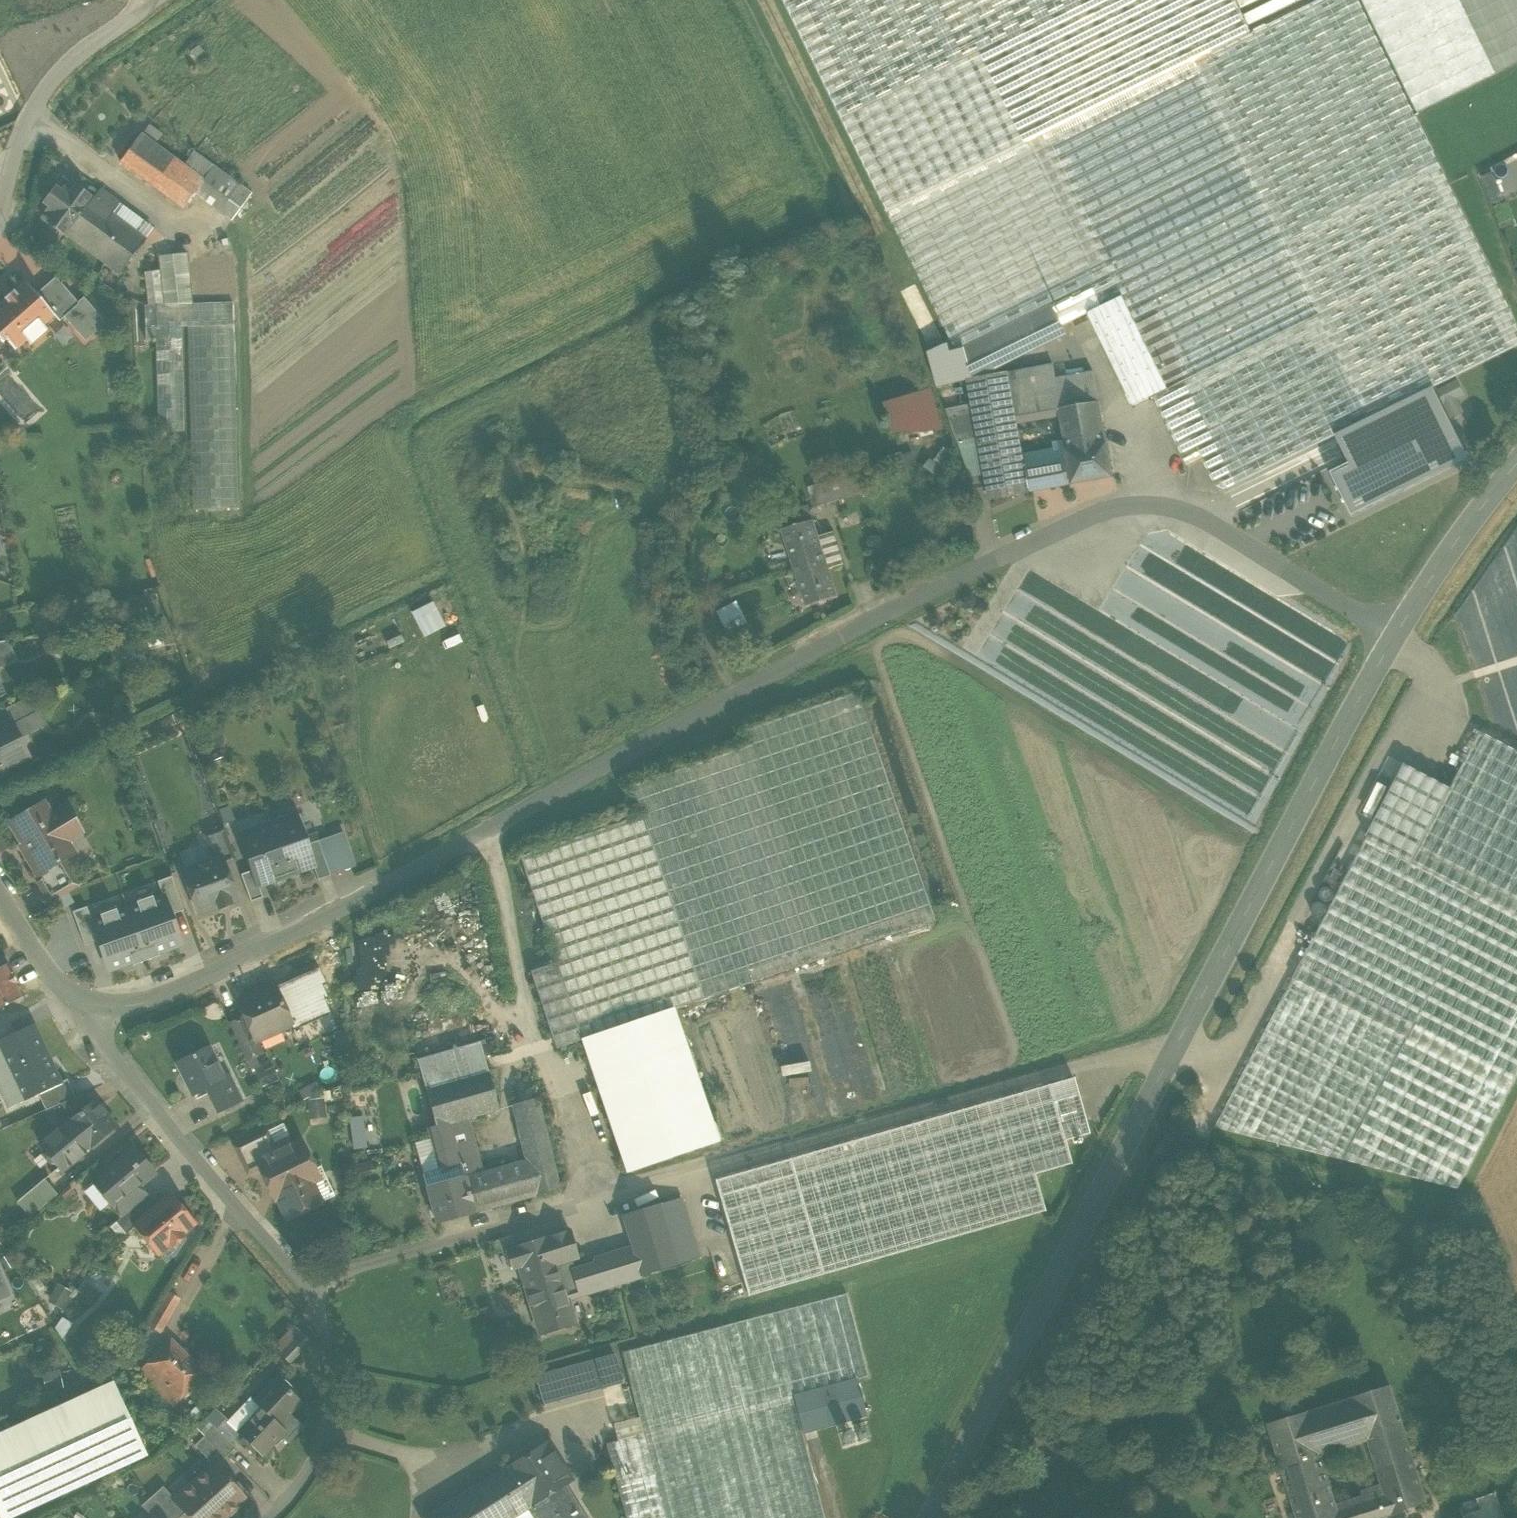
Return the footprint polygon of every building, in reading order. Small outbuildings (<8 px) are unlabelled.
[(847,114),(983,46),(1076,0),(789,0),(847,114)] [(983,46),(1026,143),(1043,135),(1048,133),(1190,62),(1194,60),(1195,61),(1244,37),(1228,0),(1076,0),(983,46)] [(1195,61),(1240,153),(1319,314),(1168,388),(1168,389),(1153,396),(1185,461),(1200,454),(1216,486),(1225,490),(1336,435),(1434,387),(1516,346),(1516,329),(1509,307),(1415,117),(1358,0),(1320,0),(1244,37),(1195,61)] [(1415,117),(1516,67),(1516,0),(1358,0),(1415,117)] [(887,212),(1026,143),(983,46),(847,114),(887,212)] [(1048,133),(1043,135),(1089,227),(1240,153),(1195,61),(1194,60),(1190,62),(1048,133)] [(202,180),(141,134),(120,161),(183,208),(194,193),(203,181),(202,180)] [(1026,143),(887,212),(956,350),(962,347),(1051,303),(1063,326),(1088,314),(1123,296),(1089,227),(1043,135),(1026,143)] [(1240,153),(1089,227),(1123,296),(1168,388),(1319,314),(1240,153)] [(212,166),(202,180),(203,181),(194,193),(216,209),(235,183),(212,166)] [(92,199),(69,182),(61,193),(55,188),(44,203),(50,207),(43,218),(66,235),(92,199)] [(92,199),(66,235),(119,274),(145,240),(111,214),(119,203),(100,189),(92,199)] [(186,253),(157,256),(159,271),(163,305),(192,304),(186,253)] [(159,271),(145,273),(148,306),(163,305),(159,271)] [(55,277),(36,294),(54,315),(60,321),(79,304),(55,277)] [(15,292),(13,290),(4,299),(5,300),(0,305),(0,340),(2,342),(6,339),(15,349),(26,339),(30,344),(47,329),(43,324),(54,315),(36,294),(26,282),(15,292)] [(1123,296),(1088,314),(1133,406),(1153,396),(1168,389),(1168,388),(1123,296)] [(148,306),(144,306),(145,339),(152,339),(152,342),(155,342),(154,329),(182,328),(186,328),(233,326),(232,303),(192,304),(163,305),(148,306)] [(1051,303),(962,347),(972,378),(1067,334),(1063,326),(1051,303)] [(233,326),(186,328),(192,509),(238,508),(233,326)] [(182,328),(154,329),(155,342),(157,432),(185,431),(182,328)] [(940,345),(926,350),(929,358),(943,354),(940,345)] [(943,354),(929,358),(938,387),(967,379),(972,378),(962,347),(956,350),(943,354)] [(1055,378),(1067,376),(1065,362),(1053,365),(1055,378)] [(1053,365),(1008,373),(1017,423),(1060,416),(1059,409),(1061,408),(1055,378),(1053,365)] [(981,457),(1022,450),(1017,423),(1008,373),(1008,372),(972,378),(967,379),(972,405),(974,414),(978,438),(981,457)] [(1067,376),(1055,378),(1061,408),(1098,402),(1093,372),(1067,376)] [(1453,415),(1462,411),(1456,396),(1462,394),(1456,379),(1441,385),(1453,415)] [(928,386),(881,401),(893,438),(940,423),(928,386)] [(1468,458),(1434,387),(1336,435),(1349,463),(1330,473),(1352,516),(1468,458)] [(1061,408),(1059,409),(1060,416),(1066,450),(1106,443),(1098,402),(1061,408)] [(972,405),(946,410),(949,419),(974,414),(972,405)] [(974,414),(949,419),(958,442),(978,438),(974,414)] [(978,438),(958,442),(970,478),(985,475),(981,457),(978,438)] [(1106,443),(1066,450),(1069,463),(1072,484),(1112,476),(1106,443)] [(1022,450),(981,457),(985,475),(989,499),(1029,491),(1026,471),(1022,450)] [(1069,463),(1026,471),(1029,491),(1072,484),(1069,463)] [(848,476),(809,488),(814,507),(853,495),(848,476)] [(809,505),(778,514),(783,530),(813,520),(809,505)] [(838,597),(814,520),(813,520),(783,530),(807,607),(838,597)] [(724,628),(743,620),(735,599),(715,608),(724,628)] [(430,600),(408,610),(421,636),(442,625),(430,600)] [(856,692),(747,729),(752,744),(630,785),(641,815),(520,856),(555,963),(530,971),(556,1048),(582,1040),(673,1009),(934,920),(856,692)] [(40,710),(33,696),(26,698),(5,709),(12,722),(12,723),(13,724),(40,710)] [(40,710),(13,724),(20,738),(47,725),(40,710)] [(0,728),(0,769),(35,752),(34,751),(24,756),(8,725),(12,723),(12,722),(0,728)] [(1451,788),(1404,764),(1367,836),(1368,836),(1215,1127),(1458,1189),(1516,1077),(1516,751),(1480,732),(1451,788)] [(65,861),(77,854),(71,843),(85,835),(68,806),(54,814),(46,801),(7,824),(19,845),(16,846),(35,879),(65,861)] [(299,814),(267,826),(286,877),(293,875),(292,872),(312,865),(313,865),(306,845),(303,835),(306,834),(299,814)] [(267,826),(239,836),(252,870),(257,885),(258,884),(279,877),(280,879),(286,877),(267,826)] [(236,861),(224,827),(203,834),(213,861),(221,857),(224,865),(236,861)] [(318,841),(306,845),(313,865),(312,865),(317,880),(330,875),(318,841)] [(213,861),(182,872),(197,913),(218,906),(219,908),(231,904),(230,901),(236,899),(224,865),(221,857),(213,861)] [(65,861),(35,879),(49,903),(79,885),(65,861)] [(252,870),(241,874),(250,902),(262,897),(258,884),(257,885),(252,870)] [(76,908),(98,973),(178,946),(167,914),(180,909),(169,876),(76,908)] [(24,997),(7,964),(0,968),(0,1009),(24,997)] [(275,987),(238,1003),(246,1021),(254,1040),(255,1040),(292,1024),(275,987)] [(673,1009),(582,1040),(627,1172),(718,1141),(673,1009)] [(246,1021),(231,1027),(246,1060),(261,1053),(255,1040),(254,1040),(246,1021)] [(0,1040),(0,1054),(6,1068),(22,1100),(23,1102),(38,1094),(61,1083),(60,1082),(33,1024),(0,1040)] [(480,1044),(418,1062),(425,1089),(488,1071),(480,1044)] [(208,1048),(178,1062),(193,1095),(207,1088),(212,1100),(234,1089),(228,1076),(223,1078),(208,1048)] [(0,1071),(0,1088),(9,1106),(22,1100),(6,1068),(0,1071)] [(488,1071),(425,1089),(435,1126),(436,1127),(450,1123),(468,1118),(499,1109),(488,1071)] [(67,1079),(60,1082),(61,1083),(38,1094),(45,1110),(60,1104),(75,1097),(67,1079)] [(1069,1080),(724,1178),(757,1293),(1028,1216),(1080,1120),(1069,1080)] [(813,1086),(796,1088),(795,1083),(787,1084),(789,1103),(815,1099),(813,1086)] [(234,1089),(212,1100),(218,1112),(240,1101),(234,1089)] [(75,1097),(60,1104),(72,1119),(91,1103),(82,1093),(75,1097)] [(307,1116),(323,1116),(324,1097),(307,1097),(307,1116)] [(559,1189),(537,1098),(512,1105),(526,1159),(525,1160),(536,1196),(559,1189)] [(72,1119),(66,1123),(88,1149),(116,1127),(94,1100),(72,1119)] [(353,1149),(368,1145),(359,1113),(344,1117),(353,1149)] [(468,1118),(450,1123),(460,1162),(464,1177),(465,1176),(465,1177),(477,1173),(481,1166),(468,1118)] [(66,1123),(40,1145),(46,1152),(45,1158),(50,1164),(56,1165),(62,1171),(88,1149),(66,1123)] [(450,1123),(436,1127),(435,1126),(428,1128),(439,1169),(460,1162),(450,1123)] [(267,1131),(234,1147),(247,1174),(259,1168),(256,1163),(277,1153),(267,1131)] [(277,1153),(256,1163),(259,1168),(269,1190),(272,1189),(287,1220),(321,1204),(307,1173),(315,1169),(301,1141),(277,1153)] [(134,1148),(97,1179),(117,1203),(120,1206),(136,1192),(156,1174),(134,1148)] [(477,1173),(465,1177),(475,1213),(536,1196),(525,1160),(477,1173)] [(460,1162),(439,1169),(423,1174),(426,1187),(436,1224),(475,1213),(465,1177),(465,1176),(464,1177),(460,1162)] [(367,1164),(344,1169),(346,1179),(370,1174),(367,1164)] [(41,1175),(14,1200),(29,1216),(55,1191),(41,1175)] [(136,1192),(120,1206),(117,1203),(113,1207),(122,1217),(143,1199),(136,1192)] [(152,1210),(133,1226),(134,1227),(157,1255),(170,1244),(172,1247),(184,1236),(182,1234),(195,1223),(170,1194),(152,1210)] [(681,1197),(660,1204),(674,1250),(696,1244),(681,1197)] [(122,1217),(110,1227),(120,1238),(134,1227),(133,1226),(152,1210),(143,1199),(122,1217)] [(660,1204),(622,1215),(633,1252),(640,1275),(678,1264),(674,1250),(660,1204)] [(548,1237),(547,1237),(514,1247),(514,1248),(506,1250),(512,1270),(520,1267),(524,1278),(557,1268),(565,1293),(577,1290),(579,1289),(573,1271),(570,1260),(577,1258),(569,1231),(548,1237)] [(696,1244),(674,1250),(678,1264),(679,1264),(705,1256),(701,1242),(696,1244)] [(633,1252),(596,1264),(603,1287),(640,1275),(633,1252)] [(573,1271),(579,1289),(577,1290),(579,1294),(603,1287),(596,1264),(573,1271)] [(557,1268),(524,1278),(541,1335),(575,1325),(565,1293),(557,1268)] [(167,1293),(149,1325),(161,1332),(179,1301),(167,1293)] [(847,1294),(721,1326),(743,1408),(792,1395),(868,1375),(847,1294)] [(273,1341),(285,1355),(304,1340),(291,1326),(273,1341)] [(721,1326),(622,1353),(644,1434),(743,1408),(721,1326)] [(204,1373),(170,1341),(148,1364),(182,1396),(204,1373)] [(182,1396),(148,1364),(138,1374),(172,1406),(182,1396)] [(582,1370),(553,1378),(559,1399),(588,1391),(582,1370)] [(553,1378),(537,1382),(543,1404),(559,1399),(553,1378)] [(277,1379),(255,1402),(261,1408),(238,1433),(262,1455),(285,1430),(279,1424),(289,1414),(295,1396),(277,1379)] [(0,1434),(0,1517),(8,1517),(146,1455),(113,1382),(0,1434)] [(1390,1384),(1352,1396),(1367,1441),(1405,1429),(1390,1384)] [(606,1444),(626,1517),(824,1517),(792,1395),(743,1408),(644,1434),(606,1444)] [(1352,1396),(1306,1411),(1320,1456),(1367,1441),(1352,1396)] [(1306,1411),(1267,1423),(1282,1468),(1283,1467),(1292,1499),(1307,1494),(1309,1502),(1332,1496),(1320,1456),(1306,1411)] [(236,1447),(214,1426),(204,1437),(225,1457),(236,1447)] [(1405,1429),(1367,1441),(1381,1485),(1390,1514),(1427,1503),(1405,1429)] [(225,1457),(204,1437),(194,1445),(213,1465),(214,1464),(215,1466),(225,1457)] [(547,1443),(505,1469),(529,1507),(532,1513),(567,1491),(563,1485),(571,1480),(547,1443)] [(213,1465),(194,1483),(225,1517),(235,1508),(233,1506),(243,1497),(215,1466),(214,1464),(213,1465)] [(426,1517),(511,1517),(529,1507),(505,1469),(426,1517)] [(194,1483),(175,1500),(174,1501),(185,1513),(190,1517),(224,1517),(225,1517),(194,1483)] [(1364,1489),(1362,1498),(1369,1517),(1377,1517),(1390,1514),(1381,1485),(1364,1489)] [(163,1486),(152,1496),(172,1517),(179,1517),(185,1513),(174,1501),(175,1500),(163,1486)] [(567,1491),(532,1513),(535,1517),(583,1517),(567,1491)] [(1309,1502),(1307,1494),(1292,1499),(1297,1517),(1353,1517),(1348,1502),(1335,1506),(1332,1496),(1309,1502)] [(152,1496),(142,1506),(153,1517),(172,1517),(152,1496)]
